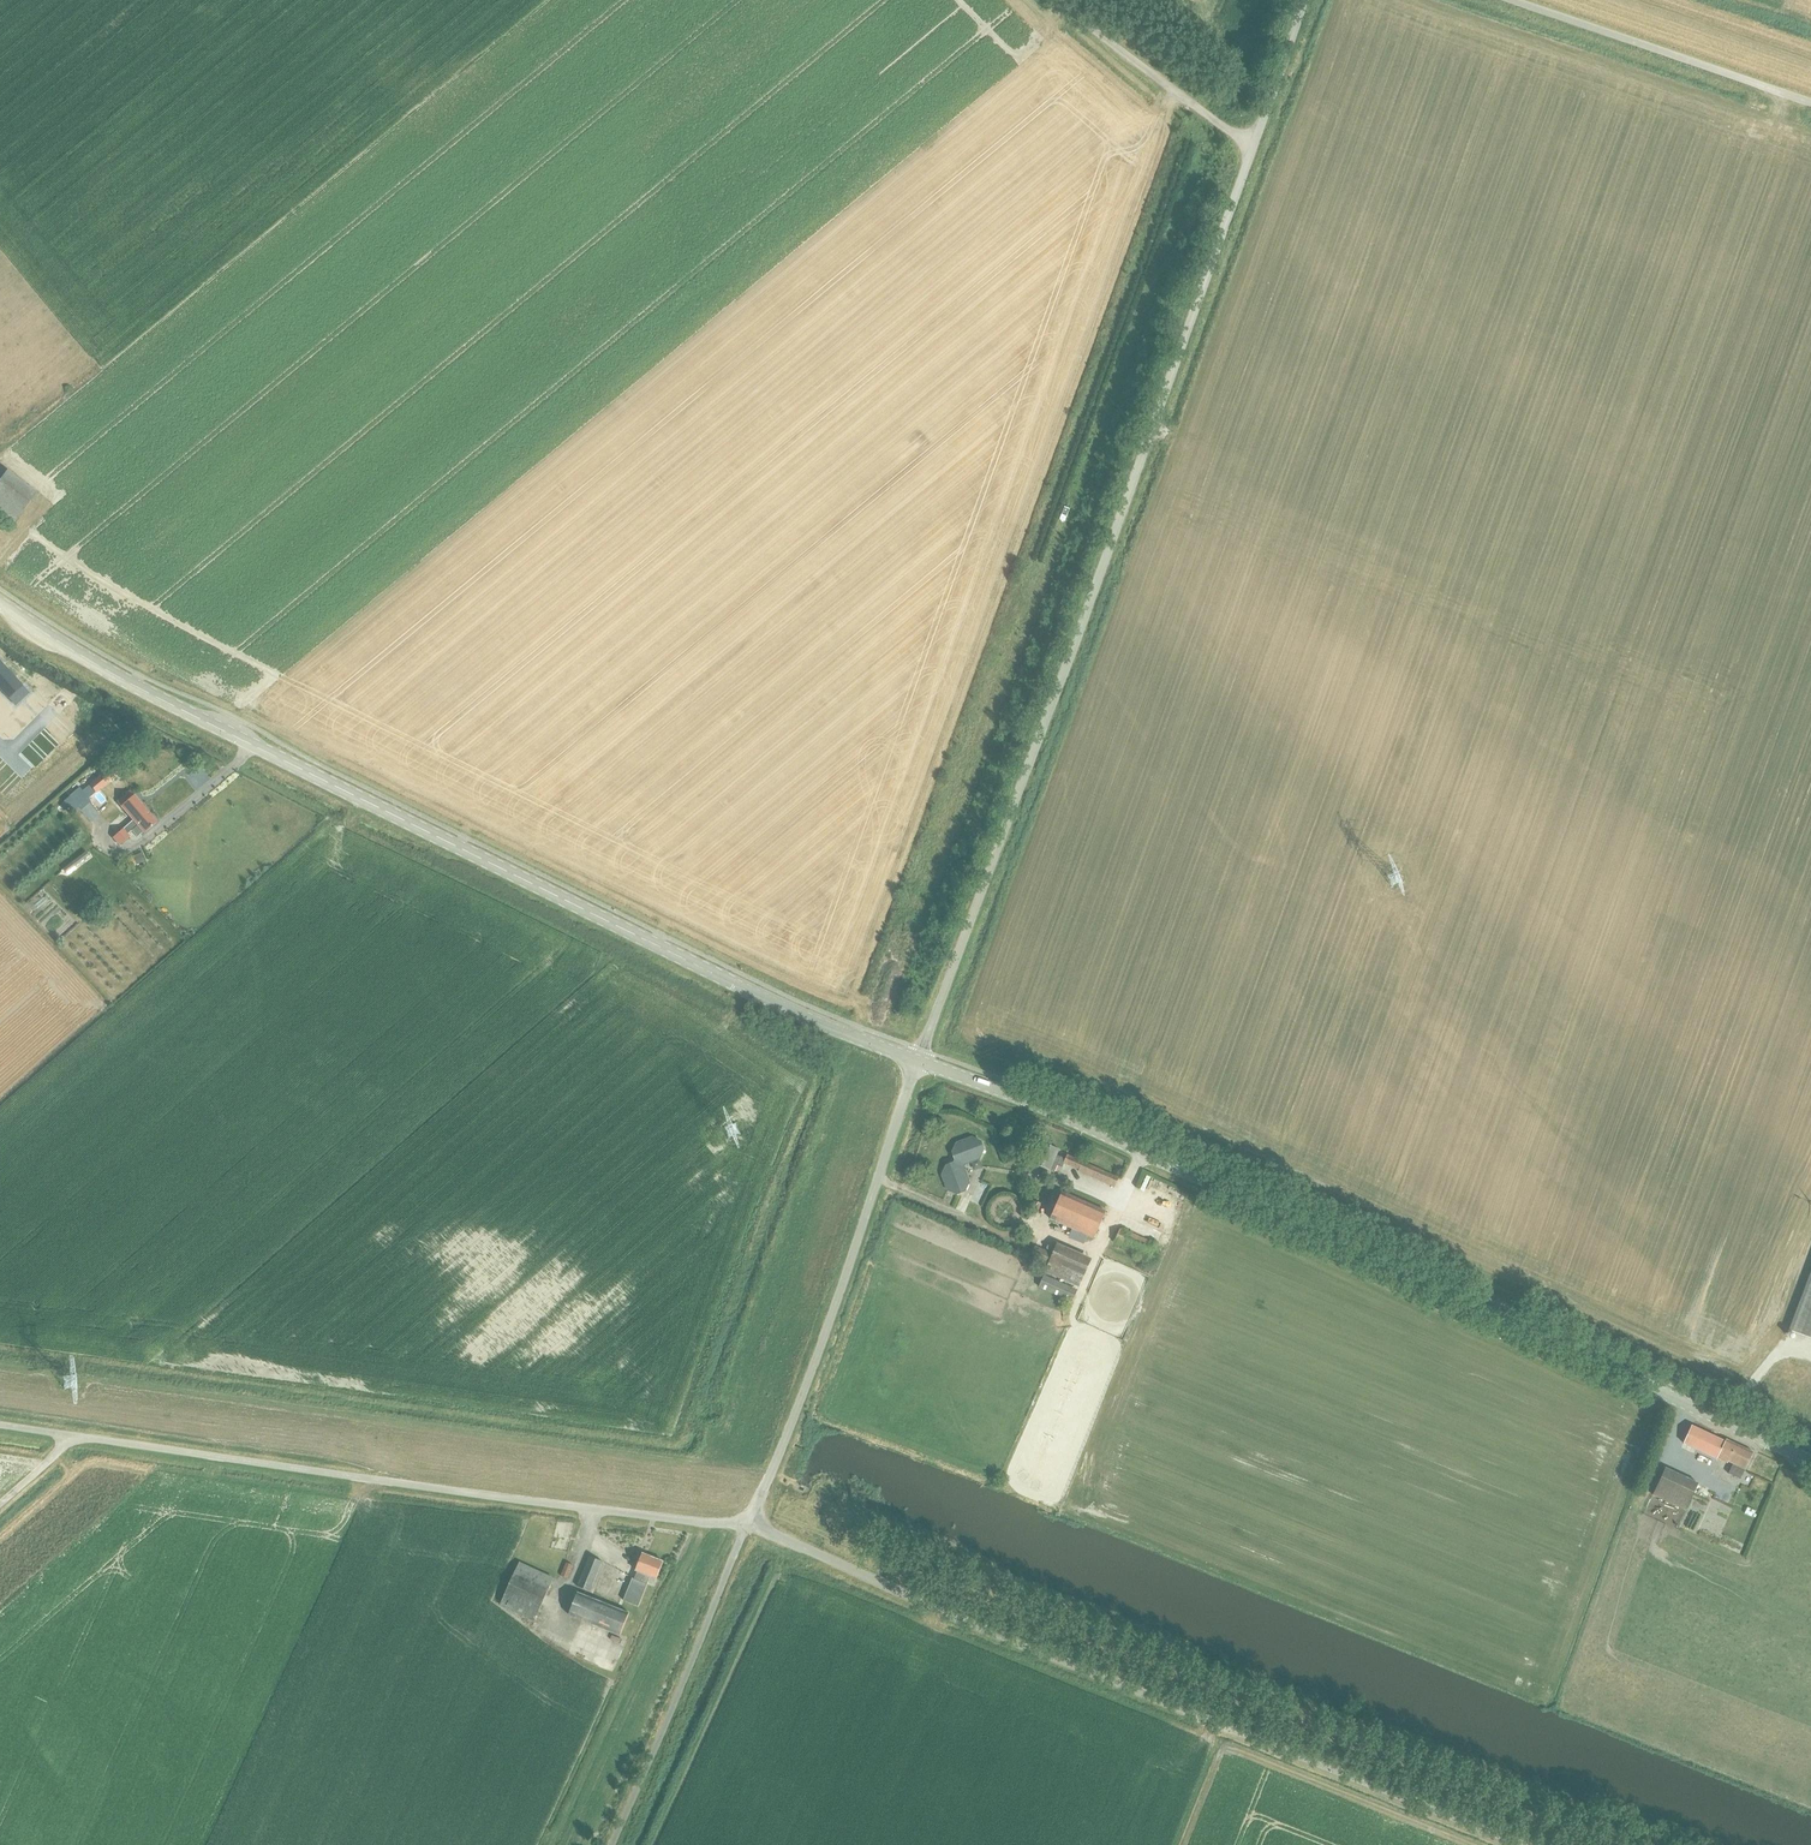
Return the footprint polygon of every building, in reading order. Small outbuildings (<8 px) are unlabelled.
[(12,523),(36,493),(7,471),(0,481),(0,514),(12,523)] [(0,661),(0,690),(9,699),(23,686),(0,661)] [(113,765),(89,785),(95,793),(120,772),(113,765)] [(133,820),(113,838),(120,845),(130,836),(128,834),(132,830),(137,836),(143,831),(144,833),(157,822),(130,791),(117,802),(133,820)] [(86,852),(63,870),(66,873),(89,855),(86,852)] [(142,853),(132,858),(136,866),(146,861),(142,853)] [(949,1191),(957,1194),(965,1191),(969,1183),(963,1167),(964,1164),(980,1158),(984,1150),(981,1142),(973,1138),(956,1144),(953,1152),(956,1160),(955,1163),(946,1166),(943,1174),(949,1191)] [(1079,1171),(1115,1187),(1119,1178),(1067,1155),(1065,1159),(1057,1155),(1059,1149),(1042,1142),(1033,1164),(1055,1173),(1058,1166),(1062,1168),(1064,1163),(1079,1170),(1079,1171)] [(1050,1219),(1094,1238),(1106,1212),(1062,1192),(1050,1219)] [(1039,1287),(1072,1301),(1090,1261),(1057,1246),(1046,1271),(1039,1287)] [(1810,1339),(1810,1272),(1789,1331),(1810,1339)] [(1727,1463),(1728,1462),(1733,1464),(1728,1474),(1740,1479),(1753,1452),(1726,1440),(1725,1442),(1692,1427),(1684,1443),(1727,1463)] [(1665,1468),(1653,1495),(1686,1510),(1698,1483),(1665,1468)] [(1751,1503),(1747,1510),(1758,1515),(1761,1508),(1751,1503)] [(657,1579),(664,1562),(642,1554),(636,1570),(640,1572),(636,1580),(632,1578),(624,1600),(638,1607),(650,1576),(657,1579)] [(577,1586),(590,1592),(603,1561),(589,1556),(577,1586)] [(563,1572),(571,1576),(578,1563),(570,1559),(563,1572)] [(500,1605),(534,1621),(553,1579),(519,1563),(500,1605)] [(569,1615),(620,1635),(629,1613),(578,1592),(569,1615)]
